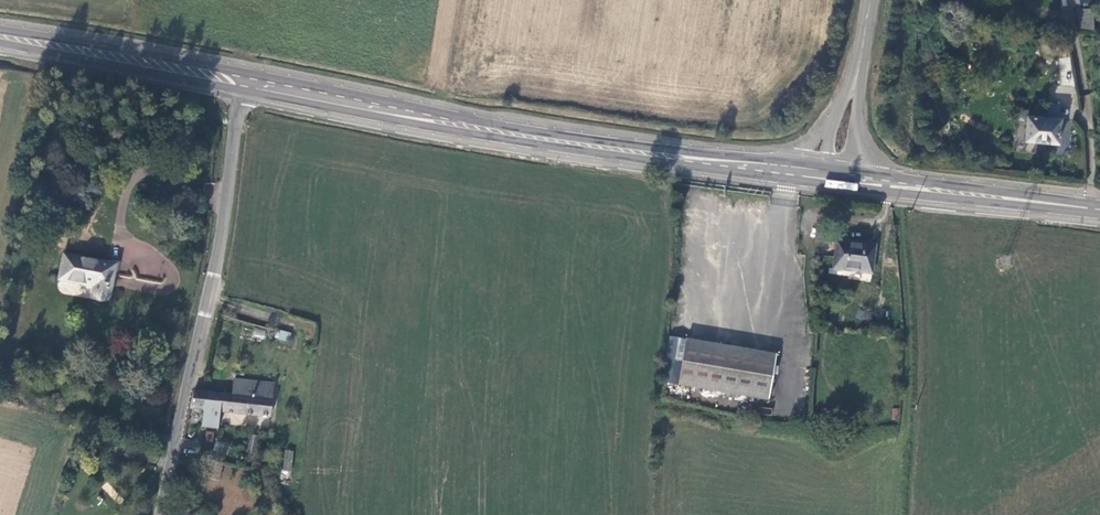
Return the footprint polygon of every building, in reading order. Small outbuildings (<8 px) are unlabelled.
[(1094,7),(1078,8),(1079,29),(1094,29),(1094,7)] [(1061,112),(1061,102),(1048,101),(1047,111),(1061,112)] [(1064,115),(1028,112),(1025,140),(1060,144),(1064,115)] [(837,244),(834,270),(874,275),(877,249),(837,244)] [(115,265),(107,263),(62,255),(57,282),(94,290),(94,293),(95,297),(97,300),(100,301),(104,301),(107,299),(109,296),(111,286),(115,265)] [(288,342),(291,333),(280,329),(277,338),(288,342)] [(686,339),(669,336),(666,360),(682,362),(678,385),(770,401),(775,363),(777,353),(686,337),(686,339)] [(220,395),(218,414),(271,419),(273,385),(233,382),(231,396),(220,395)] [(192,392),(189,411),(218,414),(220,395),(202,393),(192,392)] [(251,427),(250,435),(258,436),(259,429),(251,427)] [(214,431),(205,430),(203,443),(213,444),(214,431)] [(250,435),(248,443),(257,445),(258,436),(250,435)] [(224,445),(215,443),(212,451),(222,455),(224,445)] [(257,445),(248,443),(247,452),(255,454),(257,445)] [(284,450),(283,470),(291,471),(293,450),(284,450)] [(251,462),(250,469),(260,471),(260,464),(251,462)] [(214,464),(211,480),(218,481),(222,465),(214,464)]
